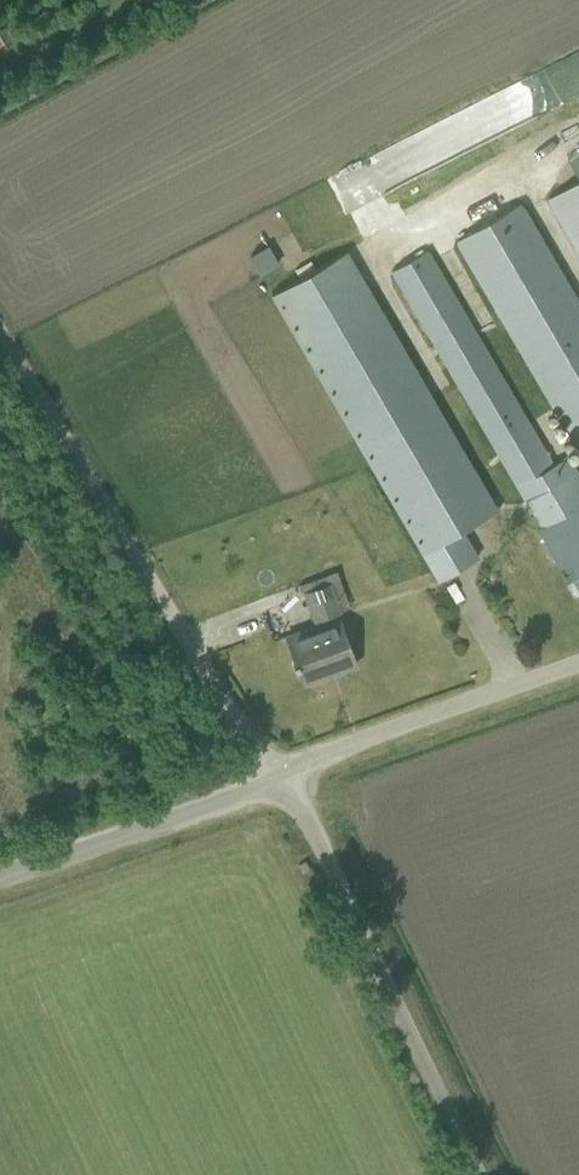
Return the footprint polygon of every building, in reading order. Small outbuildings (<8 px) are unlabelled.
[(546,199),(578,255),(578,179),(546,199)] [(520,201),(454,240),(578,452),(578,451),(578,301),(520,201)] [(428,249),(390,271),(542,527),(539,529),(559,563),(562,561),(578,589),(578,475),(567,455),(555,463),(428,249)] [(499,510),(347,252),(272,295),(439,579),(478,556),(463,531),(499,510)] [(340,610),(331,582),(304,591),(313,619),(340,610)] [(356,664),(348,641),(339,616),(309,626),(286,635),(304,683),(356,664)]
